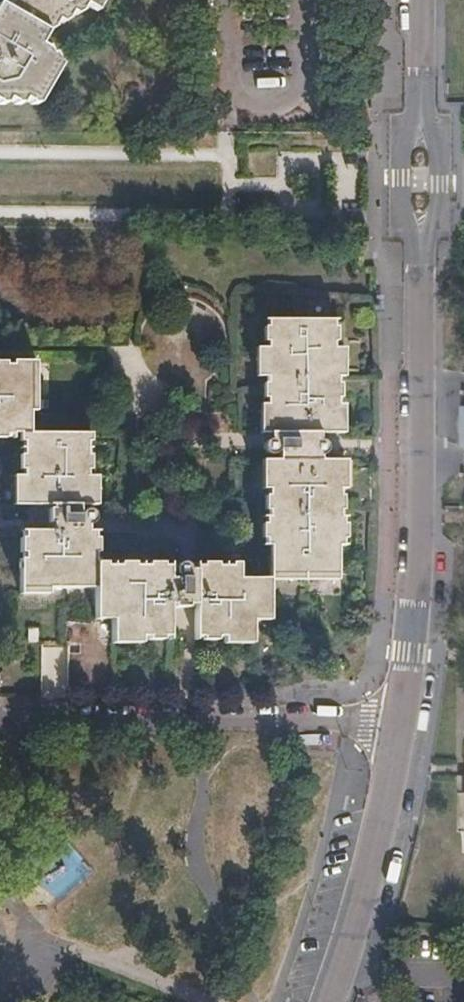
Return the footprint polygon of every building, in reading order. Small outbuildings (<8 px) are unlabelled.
[(6,104),(9,99),(13,101),(14,104),(22,104),(25,98),(29,101),(29,104),(38,104),(53,75),(42,67),(50,54),(46,47),(45,49),(39,46),(47,32),(54,28),(52,26),(56,20),(61,24),(68,20),(66,18),(70,13),(75,16),(82,12),(80,10),(84,5),(86,6),(90,0),(20,0),(13,12),(22,18),(16,28),(0,19),(0,104),(6,104)] [(16,28),(22,18),(13,12),(0,4),(0,19),(16,28)] [(266,348),(257,348),(257,378),(265,379),(265,384),(262,385),(262,398),(264,399),(264,405),(263,406),(263,432),(266,432),(267,437),(264,438),(260,441),(259,445),(259,449),(263,453),(268,454),(272,452),(273,459),(261,459),(261,488),(264,488),(264,494),(259,495),(259,509),(263,509),(264,523),(259,523),(259,538),(263,538),(263,545),(268,545),(268,573),(336,573),(336,545),(340,545),(340,537),(345,538),(345,524),(343,524),(343,517),(339,517),(339,509),(344,510),(345,494),(339,494),(339,487),(341,487),(342,459),(322,459),(322,454),(324,451),(326,447),(325,444),(321,441),(321,431),(339,431),(340,405),(337,404),(337,398),(342,398),(342,383),(338,383),(338,377),(340,377),(340,348),(332,348),(332,342),(336,342),(336,327),(332,327),(332,319),(266,320),(266,328),(262,328),(262,343),(266,343),(266,348)] [(3,437),(3,433),(19,433),(19,441),(22,441),(22,454),(19,454),(18,467),(22,468),(22,476),(19,477),(19,504),(49,504),(49,509),(45,509),(45,523),(49,523),(49,531),(22,530),(22,536),(18,536),(18,551),(22,551),(22,558),(18,558),(18,585),(19,587),(45,587),(65,588),(66,581),(91,582),(91,588),(91,612),(108,612),(108,618),(108,636),(136,635),(136,633),(144,633),(144,638),(159,639),(159,632),(166,633),(166,602),(172,601),(173,605),(187,605),(188,602),(194,602),(194,635),(198,635),(199,639),(214,639),(214,634),(221,634),(221,637),(249,637),(249,612),(268,612),(268,578),(237,578),(237,564),(227,564),(227,567),(214,567),(214,564),(199,563),(199,566),(194,566),(193,571),(188,571),(188,563),(177,563),(173,565),(172,569),(172,573),(174,576),(177,577),(177,578),(167,578),(167,566),(159,565),(159,562),(145,562),(144,566),(130,566),(129,563),(116,562),(115,567),(101,567),(101,562),(88,562),(88,553),(92,553),(93,537),(89,536),(89,531),(84,531),(84,526),(87,525),(90,522),(90,518),(89,514),(85,511),(80,510),(76,513),(74,513),(73,504),(88,504),(88,478),(84,477),(84,469),(87,469),(88,456),(85,456),(85,442),(88,442),(88,433),(28,432),(28,410),(28,360),(10,360),(10,364),(3,364),(3,360),(0,360),(0,437),(3,437)] [(453,383),(463,383),(463,368),(453,368),(453,383)] [(461,826),(461,848),(463,848),(463,774),(456,774),(455,793),(461,793),(461,826)]
